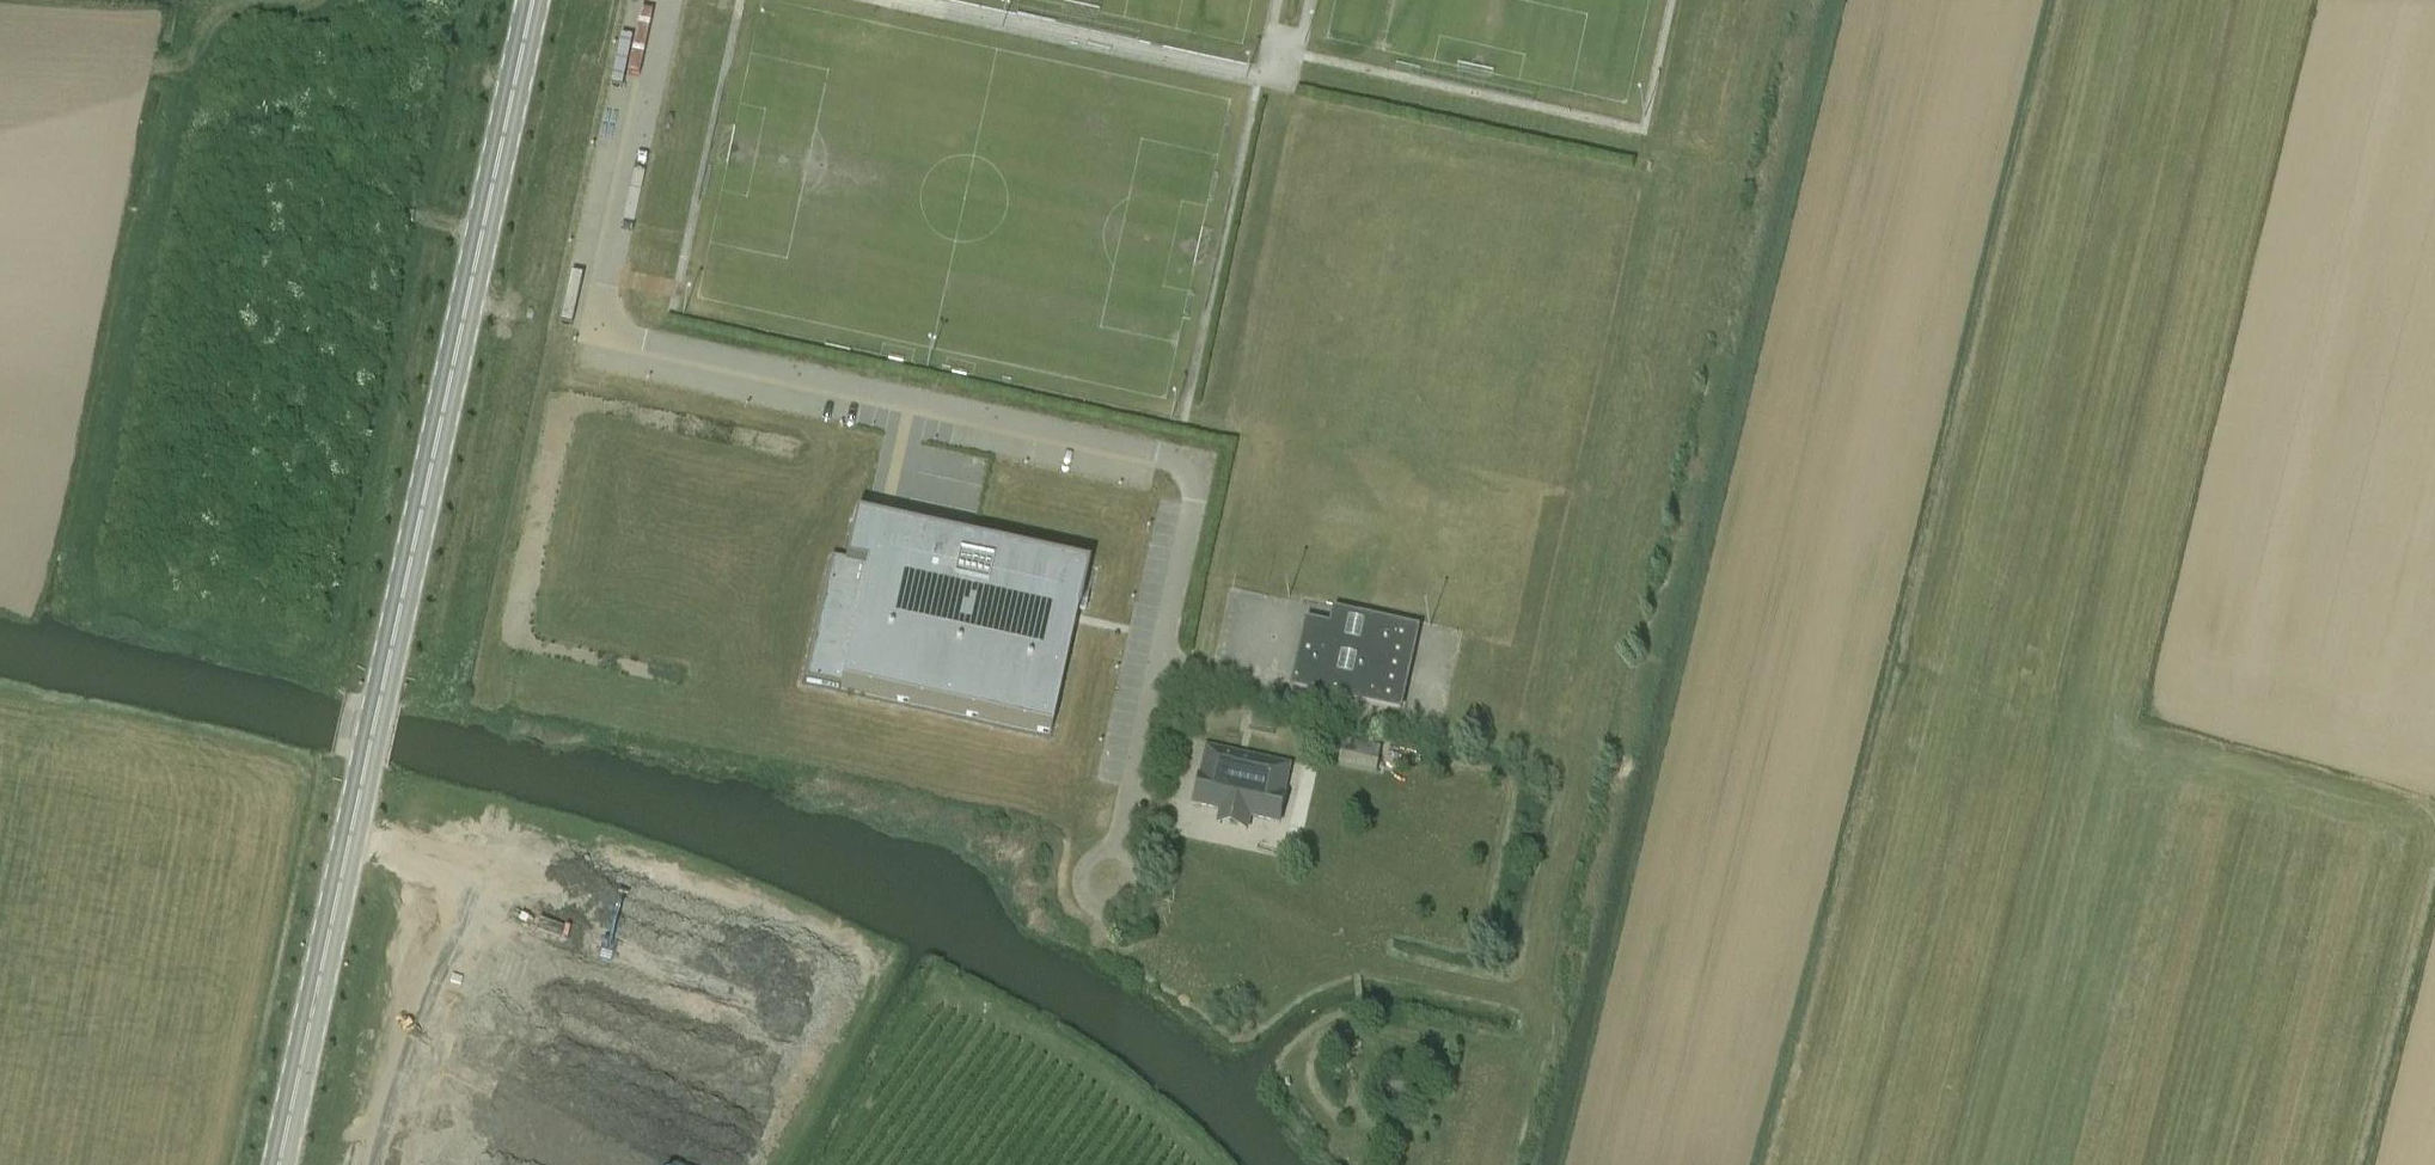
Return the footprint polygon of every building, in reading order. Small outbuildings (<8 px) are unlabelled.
[(565,290),(576,292),(579,266),(568,264),(565,290)] [(864,525),(852,523),(842,566),(828,563),(801,690),(1050,744),(1077,623),(1079,615),(1087,574),(969,548),(864,525)] [(1332,627),(1308,622),(1294,686),(1401,709),(1418,630),(1382,622),(1376,650),(1329,640),(1332,627)] [(1347,739),(1340,766),(1376,774),(1382,748),(1347,739)] [(1289,795),(1287,794),(1293,766),(1208,750),(1202,778),(1200,777),(1195,806),(1225,812),(1225,813),(1253,819),(1253,817),(1283,823),(1289,795)]
